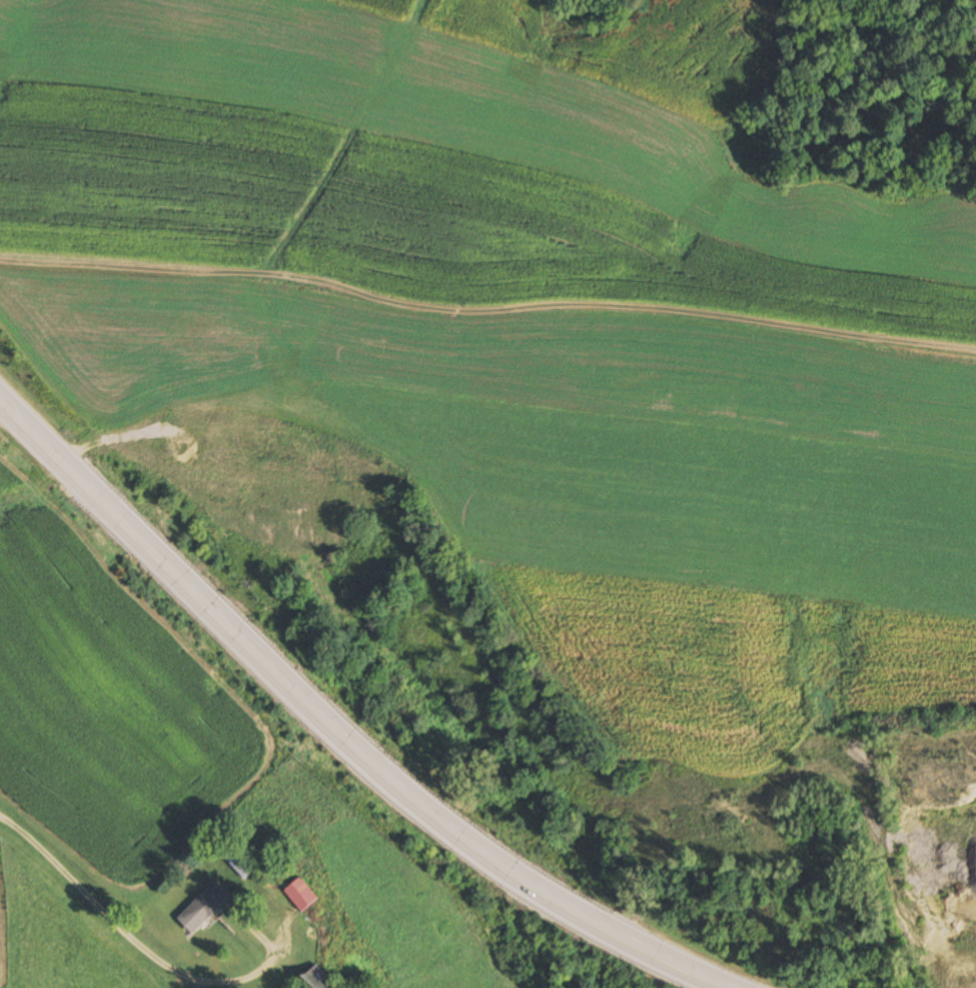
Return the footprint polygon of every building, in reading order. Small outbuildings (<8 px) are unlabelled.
[(221,855),(245,880),(260,866),(236,841),(221,855)] [(302,913),(320,899),(302,877),(284,890),(302,913)] [(231,898),(215,881),(178,919),(194,935),(231,898)] [(302,987),(339,987),(342,984),(313,967),(301,987),(302,987)]
